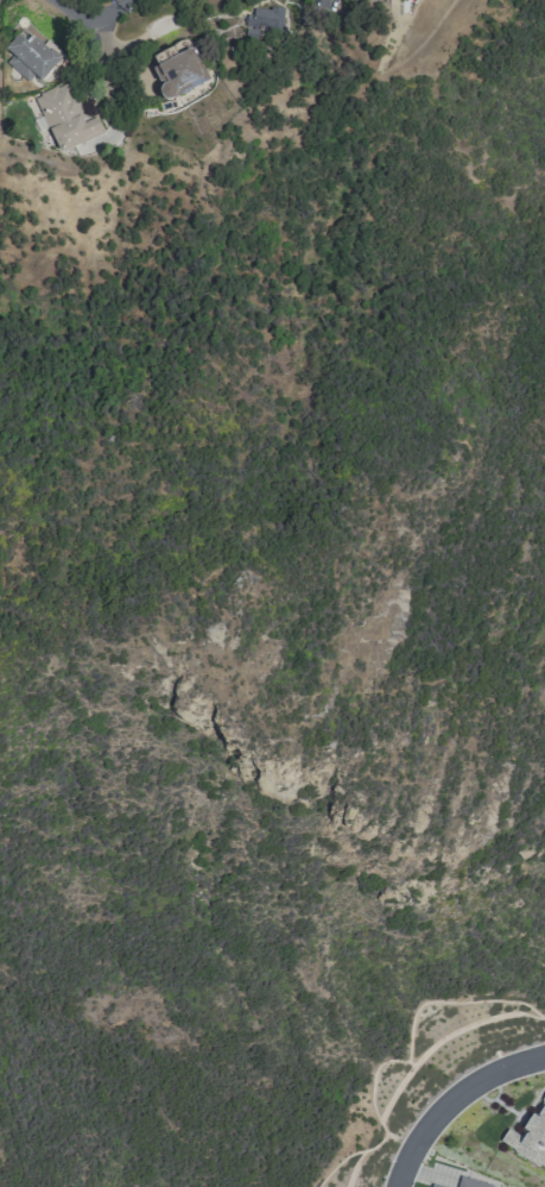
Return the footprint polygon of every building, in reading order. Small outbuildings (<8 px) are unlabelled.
[(283,31),(284,12),(246,11),(244,40),(258,40),(258,30),(283,31)] [(6,64),(28,82),(33,76),(42,83),(64,56),(46,42),(42,46),(32,37),(26,45),(17,37),(5,51),(12,57),(6,64)] [(157,68),(165,85),(157,89),(164,103),(176,97),(174,92),(202,78),(189,51),(157,68)] [(57,151),(101,133),(95,117),(85,121),(69,83),(34,97),(57,151)] [(513,1149),(544,1095),(544,1169),(513,1149)] [(462,1177),(494,1186),(456,1186),(462,1177)]
